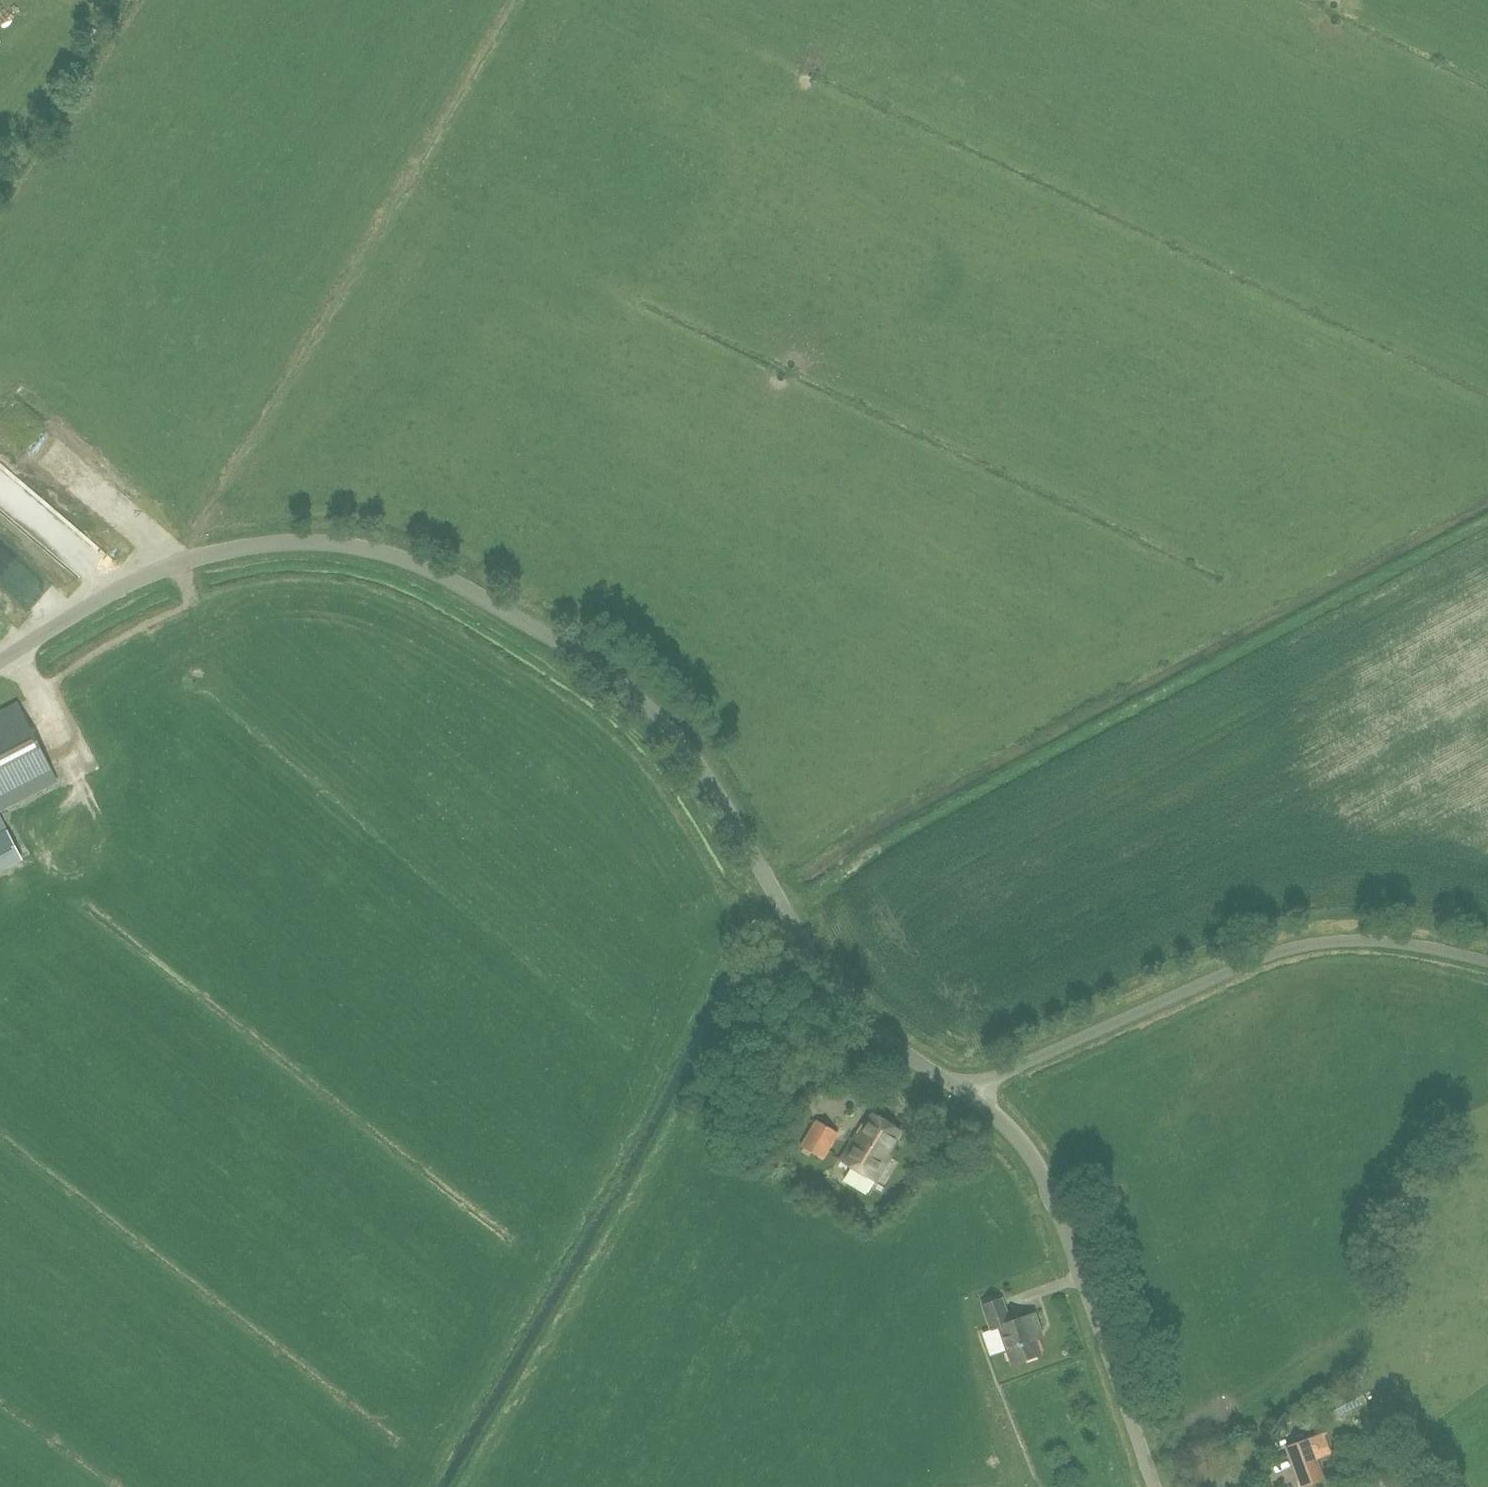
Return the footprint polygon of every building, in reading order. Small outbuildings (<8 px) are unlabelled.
[(32,487),(9,466),(0,476),(0,504),(10,512),(32,487)] [(58,781),(20,706),(0,716),(0,811),(58,781)] [(30,854),(28,850),(18,855),(0,819),(0,869),(30,854)] [(868,1192),(875,1181),(876,1182),(891,1156),(888,1154),(901,1131),(873,1114),(866,1125),(863,1123),(840,1161),(852,1167),(845,1178),(868,1192)] [(823,1159),(839,1132),(817,1119),(801,1146),(804,1148),(802,1151),(810,1155),(812,1152),(823,1159)] [(982,1153),(988,1148),(985,1144),(979,1149),(982,1153)] [(1011,1364),(1041,1354),(1035,1335),(1042,1332),(1036,1313),(1011,1321),(1003,1298),(983,1304),(991,1329),(999,1327),(1011,1364)] [(1361,1394),(1339,1404),(1344,1414),(1366,1405),(1361,1394)] [(1310,1435),(1287,1443),(1302,1486),(1325,1478),(1318,1457),(1310,1435)]
